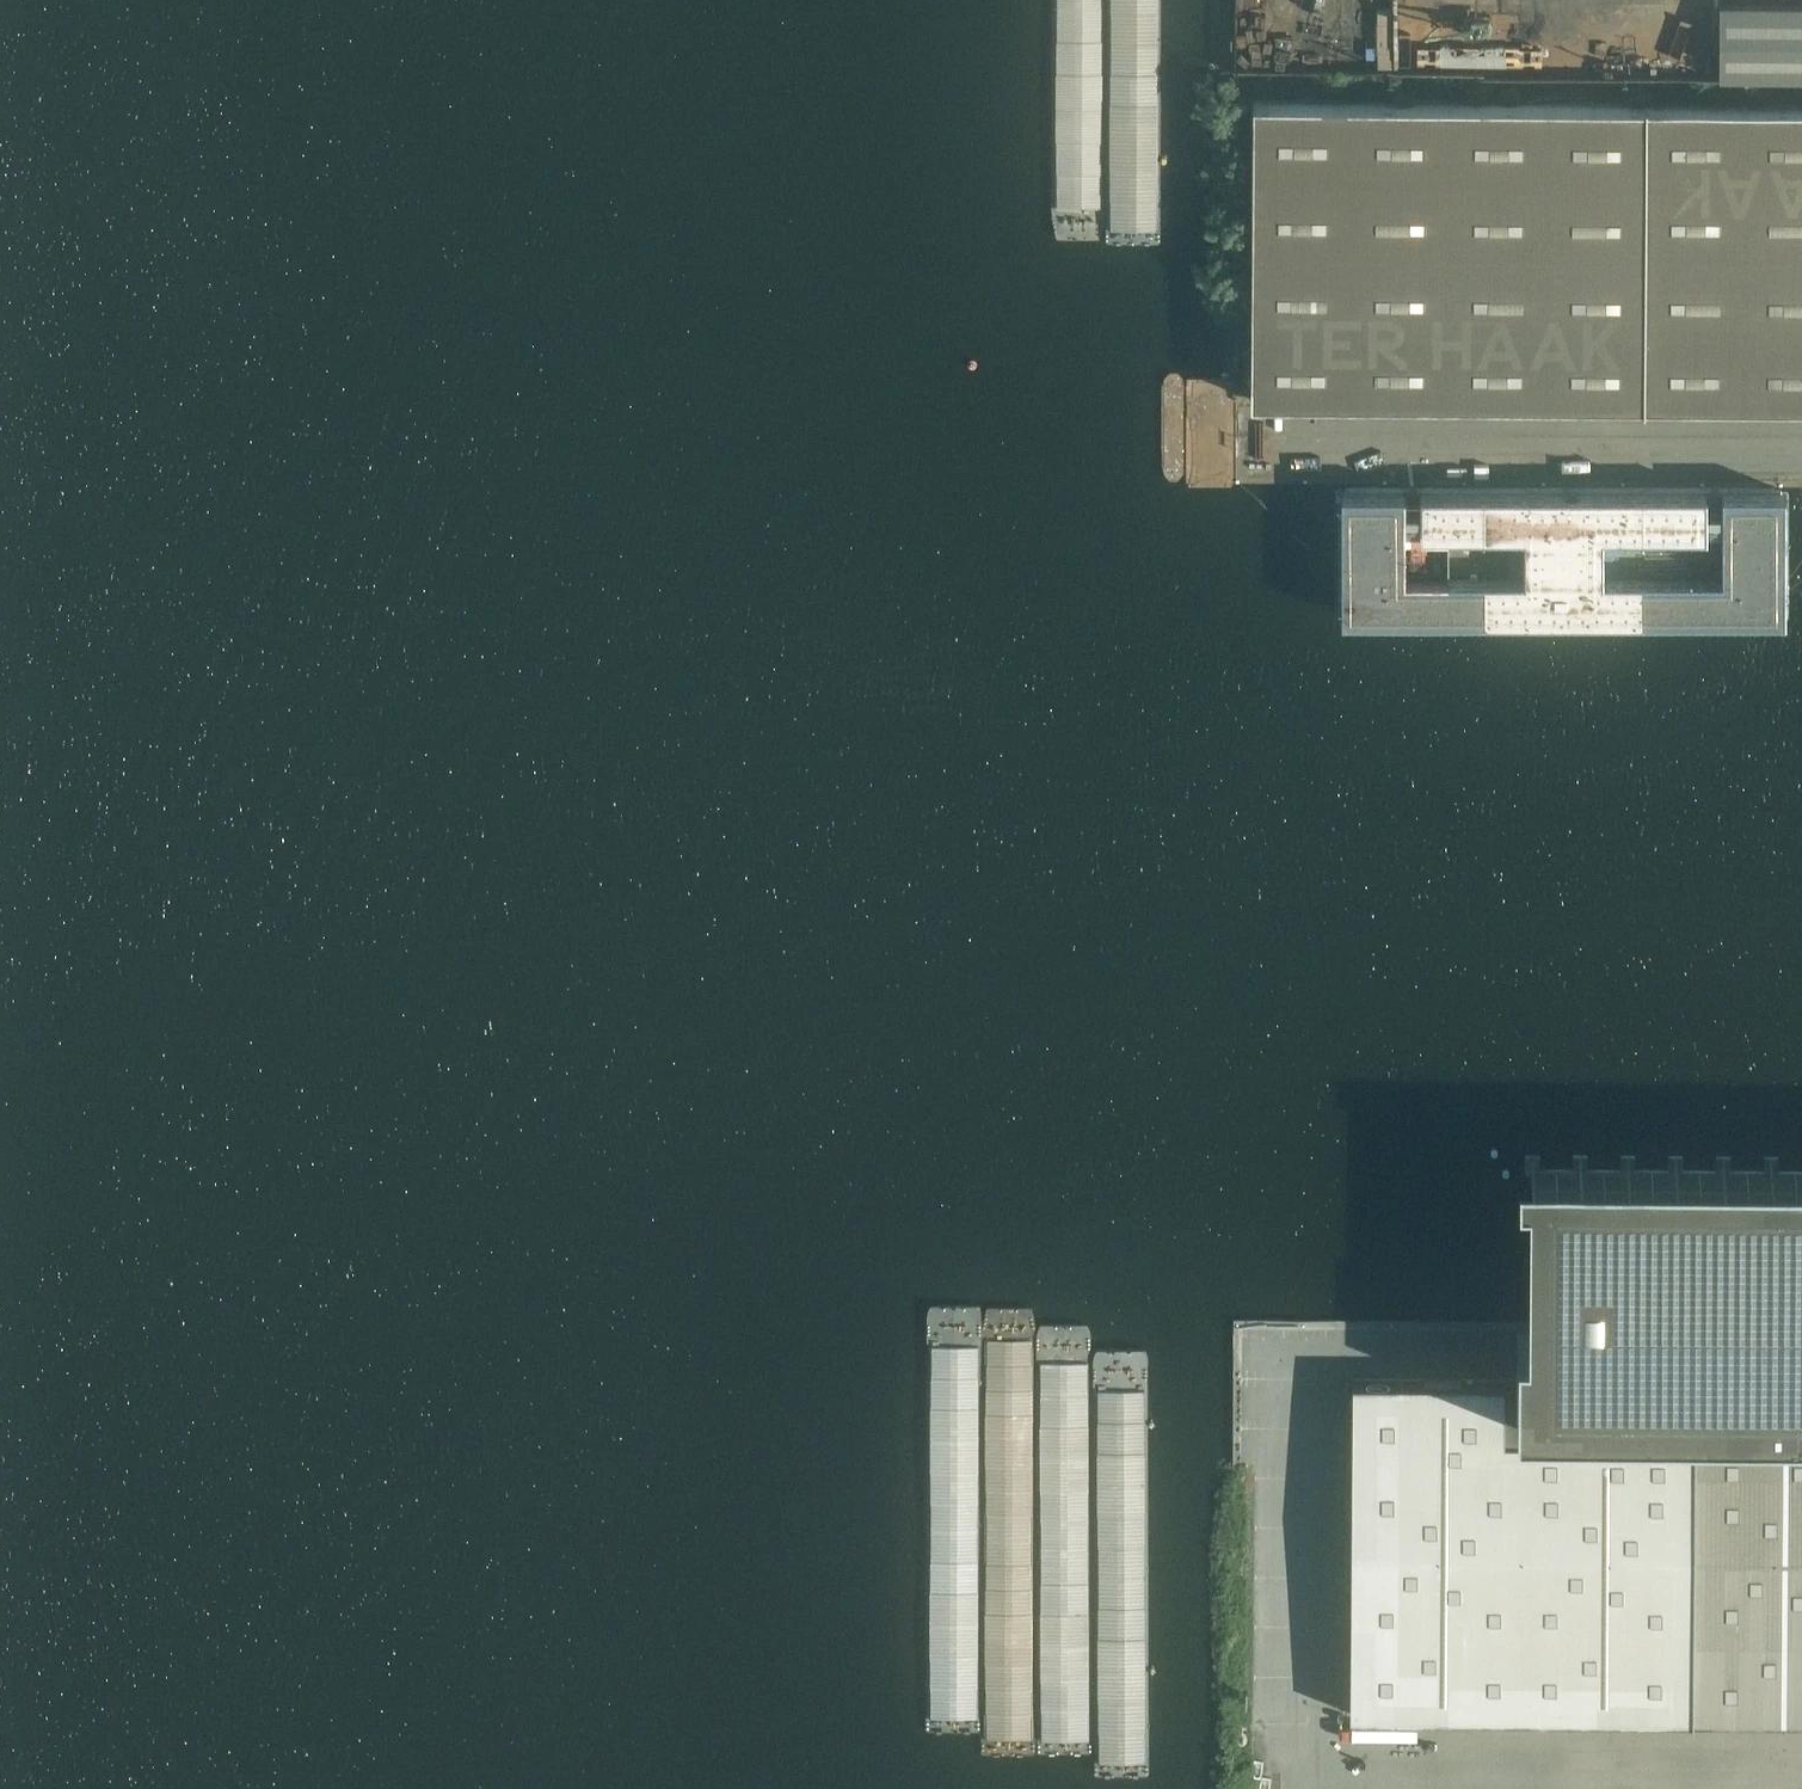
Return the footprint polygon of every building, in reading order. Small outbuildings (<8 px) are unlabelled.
[(1723,6),(1722,78),(1801,78),(1801,7),(1723,6)] [(1256,100),(1253,100),(1252,328),(1252,373),(1251,390),(1251,400),(1301,400),(1399,401),(1496,401),(1597,402),(1696,403),(1792,403),(1801,403),(1801,103),(1256,100)] [(1801,1381),(1801,1102),(1524,1101),(1524,1124),(1539,1124),(1538,1287),(1523,1287),(1523,1347),(1522,1380),(1694,1381),(1801,1381)] [(1692,1717),(1694,1381),(1606,1380),(1522,1380),(1443,1379),(1354,1379),(1352,1715),(1438,1715),(1605,1716),(1692,1717)] [(1786,1381),(1694,1381),(1692,1717),(1781,1717),(1801,1717),(1801,1381),(1786,1381)]
